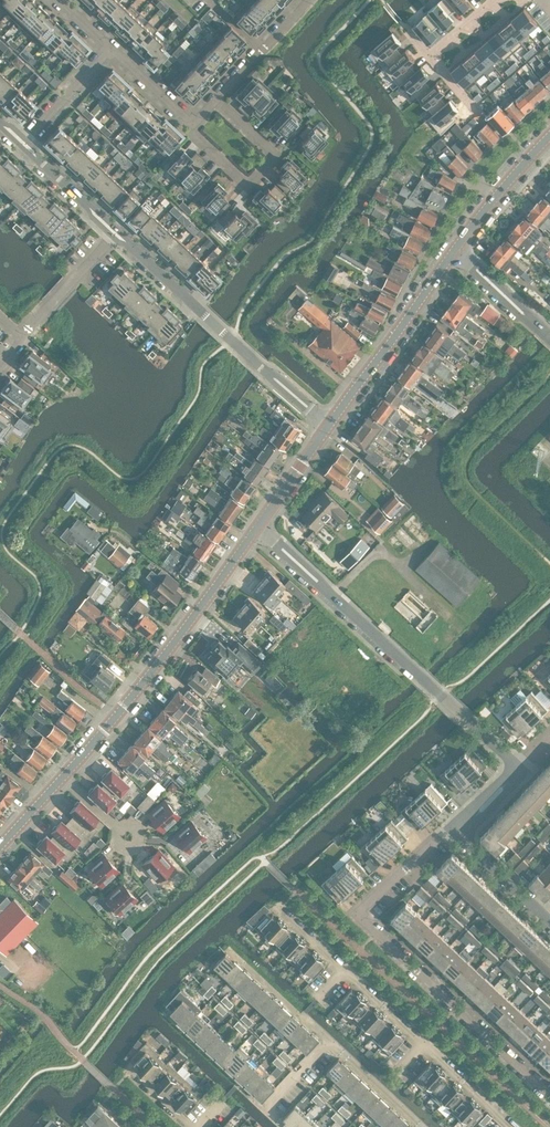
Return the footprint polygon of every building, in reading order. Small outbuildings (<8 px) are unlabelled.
[(7,13),(19,0),(3,0),(0,3),(0,6),(7,13)] [(16,21),(34,2),(32,0),(19,0),(7,13),(16,21)] [(103,16),(118,0),(102,0),(95,7),(99,11),(98,12),(103,16)] [(113,24),(131,4),(130,4),(127,8),(119,0),(118,0),(103,16),(108,21),(109,20),(113,24)] [(155,4),(160,8),(163,4),(159,0),(155,4)] [(243,5),(264,24),(262,23),(265,20),(267,21),(273,15),(257,0),(248,0),(243,5)] [(273,15),(273,14),(272,13),(274,10),(276,11),(282,5),(276,0),(257,0),(273,15)] [(429,9),(444,27),(454,19),(450,14),(456,8),(460,13),(460,12),(450,0),(440,0),(429,9)] [(460,12),(470,4),(467,0),(450,0),(460,12)] [(16,21),(24,29),(43,9),(38,5),(38,6),(34,2),(16,21)] [(116,28),(120,33),(139,12),(131,4),(113,24),(117,27),(116,28)] [(163,4),(160,8),(164,12),(168,8),(163,4)] [(243,5),(233,15),(253,33),(256,29),(258,31),(264,24),(243,5)] [(524,8),(515,16),(528,32),(538,24),(524,8)] [(24,29),(33,37),(51,18),(47,15),(48,14),(43,9),(24,29)] [(429,11),(412,25),(427,43),(438,34),(434,29),(440,24),(443,28),(444,27),(429,9),(428,10),(429,11)] [(126,36),(130,40),(148,21),(148,20),(144,24),(136,17),(140,13),(139,12),(120,33),(125,37),(126,36)] [(202,19),(207,22),(211,18),(206,14),(202,19)] [(173,20),(177,24),(181,20),(177,16),(173,20)] [(515,16),(505,23),(523,44),(523,43),(520,39),(528,32),(515,16)] [(33,37),(42,46),(61,25),(56,21),(55,22),(51,18),(33,37)] [(181,20),(177,24),(181,28),(185,24),(181,20)] [(133,44),(138,49),(157,29),(148,21),(130,40),(134,43),(133,44)] [(505,23),(496,31),(514,51),(523,44),(505,23)] [(193,28),(198,32),(201,28),(197,24),(193,28)] [(53,50),(54,51),(72,31),(68,34),(65,31),(65,30),(61,25),(42,46),(46,42),(54,50),(53,50)] [(218,32),(217,32),(238,52),(244,46),(242,44),(246,40),(231,26),(221,36),(218,32)] [(198,32),(193,28),(190,33),(194,36),(198,32)] [(144,59),(144,60),(162,41),(153,33),(157,29),(138,49),(143,53),(143,52),(147,56),(144,59)] [(54,51),(62,59),(81,39),(72,31),(54,51)] [(392,31),(370,50),(379,61),(383,57),(389,64),(384,68),(406,49),(402,53),(396,46),(401,42),(392,31)] [(496,31),(487,39),(504,59),(514,51),(496,31)] [(217,32),(208,42),(229,62),(235,55),(233,54),(236,51),(238,52),(217,32)] [(542,39),(545,43),(549,39),(549,38),(547,34),(542,39)] [(6,41),(10,45),(14,41),(10,37),(6,41)] [(62,59),(63,59),(66,55),(75,63),(81,57),(82,58),(86,53),(86,52),(90,48),(81,39),(62,59)] [(487,39),(478,47),(492,63),(501,55),(504,59),(487,39)] [(14,41),(10,45),(14,49),(18,45),(14,41)] [(162,41),(144,60),(153,68),(168,52),(159,44),(162,41)] [(208,42),(199,52),(220,71),(226,65),(224,64),(227,61),(229,62),(208,42)] [(180,44),(176,49),(180,52),(184,48),(180,44)] [(533,46),(528,50),(532,54),(537,50),(533,46)] [(478,47),(469,54),(485,72),(483,70),(492,63),(478,47)] [(8,48),(4,53),(8,56),(12,52),(8,48)] [(180,52),(176,49),(172,53),(176,57),(180,52)] [(406,49),(384,68),(399,85),(421,66),(421,65),(415,70),(410,64),(415,59),(406,49)] [(528,50),(523,55),(527,59),(532,54),(528,50)] [(199,52),(190,62),(211,81),(217,75),(215,73),(218,70),(220,72),(220,71),(199,52)] [(23,57),(27,61),(31,57),(27,53),(23,57)] [(469,54),(460,62),(476,81),(477,81),(476,80),(485,72),(469,54)] [(163,62),(167,66),(171,62),(167,58),(163,62)] [(21,60),(16,65),(20,68),(24,63),(21,60)] [(515,61),(510,66),(513,70),(519,65),(515,61)] [(538,64),(545,72),(541,76),(549,87),(549,71),(549,69),(541,61),(538,64)] [(181,71),(202,91),(208,84),(206,83),(209,80),(210,81),(211,81),(190,62),(194,65),(185,74),(181,71)] [(460,62),(451,70),(467,89),(476,81),(460,62)] [(25,64),(21,68),(26,73),(30,68),(25,64)] [(421,66),(399,85),(404,81),(418,98),(437,82),(436,81),(430,86),(425,80),(430,76),(421,66)] [(510,66),(505,70),(508,74),(513,70),(510,66)] [(103,97),(122,77),(112,69),(108,73),(103,77),(104,78),(98,85),(106,93),(103,97)] [(202,91),(181,71),(172,81),(181,90),(180,91),(185,95),(186,95),(192,101),(198,94),(197,93),(200,90),(201,91),(202,91)] [(9,80),(1,72),(0,73),(0,90),(9,80)] [(49,73),(45,77),(49,81),(53,77),(49,73)] [(122,77),(103,97),(112,105),(130,86),(122,77)] [(497,77),(492,81),(495,85),(500,81),(497,77)] [(504,82),(503,82),(508,87),(513,82),(509,77),(504,82)] [(526,80),(530,86),(531,85),(542,98),(549,91),(539,78),(534,82),(530,77),(526,80)] [(237,107),(243,112),(266,86),(258,79),(256,82),(252,78),(245,85),(244,83),(237,90),(239,92),(237,94),(243,100),(237,107)] [(3,104),(18,89),(9,80),(0,90),(0,99),(1,99),(2,98),(5,102),(3,104)] [(492,81),(487,85),(490,90),(495,85),(492,81)] [(437,82),(418,98),(419,97),(433,113),(428,118),(450,99),(446,102),(440,96),(445,91),(437,82)] [(522,84),(518,87),(523,92),(534,105),(542,98),(531,85),(530,86),(526,89),(522,84)] [(130,86),(112,105),(112,106),(113,105),(121,112),(117,116),(118,117),(136,96),(132,92),(131,93),(127,90),(131,86),(130,86)] [(266,86),(243,112),(248,117),(254,110),(261,117),(263,114),(264,116),(271,109),(269,107),(276,100),(272,96),(274,94),(266,87),(267,87),(266,86)] [(518,87),(515,90),(519,96),(515,99),(526,112),(534,105),(523,92),(518,87)] [(3,104),(12,113),(27,97),(18,89),(3,104)] [(478,93),(473,97),(477,101),(482,97),(478,93)] [(487,112),(497,103),(489,94),(479,104),(487,112)] [(136,96),(118,117),(126,125),(144,106),(140,102),(141,101),(136,96)] [(27,97),(12,113),(21,121),(25,117),(26,117),(30,113),(30,112),(36,105),(27,97)] [(286,99),(282,103),(288,108),(292,104),(286,99)] [(450,99),(428,118),(441,133),(457,118),(454,114),(459,109),(450,99)] [(510,102),(504,108),(514,118),(515,120),(516,121),(518,119),(526,112),(514,99),(510,102)] [(144,106),(126,125),(135,133),(154,113),(149,108),(148,109),(144,106)] [(500,106),(488,116),(494,123),(503,133),(514,123),(500,106)] [(286,109),(279,116),(277,115),(271,122),(272,123),(270,126),(278,133),(281,129),(286,134),(287,132),(293,137),(303,126),(298,121),(300,118),(292,111),(290,113),(286,109)] [(154,113),(135,133),(139,129),(147,137),(146,138),(147,138),(165,118),(161,122),(158,118),(159,117),(154,113)] [(474,117),(462,127),(466,132),(478,121),(474,117)] [(165,118),(147,138),(155,146),(174,126),(165,118)] [(456,122),(451,127),(466,144),(462,147),(474,160),(483,151),(456,122)] [(487,122),(474,134),(479,141),(483,137),(490,145),(499,136),(487,122)] [(301,141),(306,146),(303,149),(310,156),(312,154),(314,155),(320,148),(319,147),(326,140),(322,136),(324,133),(316,126),(314,128),(313,128),(308,124),(298,134),(303,139),(301,141)] [(174,126),(155,146),(165,155),(174,144),(175,145),(180,140),(179,139),(183,135),(174,126)] [(44,142),(53,151),(68,135),(59,127),(52,133),(52,132),(47,137),(48,138),(44,142)] [(95,129),(92,132),(92,136),(95,139),(100,134),(95,129)] [(53,151),(62,159),(76,143),(68,135),(53,151)] [(440,137),(432,145),(439,152),(443,149),(447,145),(440,137)] [(67,161),(72,166),(85,151),(76,143),(62,159),(64,157),(68,160),(67,161)] [(447,145),(443,149),(452,159),(457,155),(447,145)] [(115,147),(110,152),(114,156),(118,151),(115,147)] [(77,169),(81,173),(94,160),(85,151),(72,166),(76,170),(77,169)] [(114,156),(113,157),(122,165),(124,162),(127,159),(118,151),(114,156)] [(178,181),(201,156),(196,151),(190,157),(184,151),(182,153),(180,152),(173,159),(175,160),(168,167),(172,171),(170,174),(178,181)] [(129,157),(134,161),(137,156),(133,152),(129,157)] [(13,163),(7,158),(5,159),(0,155),(0,177),(13,163)] [(452,159),(447,163),(458,175),(468,167),(457,155),(452,159)] [(201,156),(178,181),(186,188),(188,186),(192,190),(199,183),(201,184),(207,177),(206,176),(208,173),(201,167),(207,161),(201,156)] [(84,178),(89,182),(103,168),(94,160),(81,173),(85,177),(84,178)] [(276,182),(287,192),(292,187),(292,188),(304,175),(296,169),(298,167),(291,160),(289,162),(287,160),(280,167),(284,170),(279,175),(281,177),(276,182)] [(4,196),(23,176),(17,170),(19,168),(13,163),(0,177),(0,187),(1,187),(0,188),(0,192),(4,195),(4,196)] [(433,167),(428,174),(433,177),(434,174),(437,169),(433,167)] [(95,186),(99,189),(111,176),(103,168),(89,182),(94,187),(95,186)] [(158,169),(150,178),(155,182),(163,174),(158,169)] [(437,169),(434,174),(440,177),(436,184),(450,192),(457,180),(443,172),(437,169)] [(145,174),(146,174),(149,178),(153,174),(149,170),(145,174)] [(149,178),(146,174),(142,178),(146,182),(150,178),(149,178)] [(13,198),(18,204),(36,185),(30,179),(29,181),(23,176),(4,196),(5,196),(10,201),(13,198)] [(102,194),(106,198),(120,184),(111,176),(99,189),(103,193),(102,194)] [(421,178),(413,190),(408,197),(424,205),(427,207),(430,202),(439,207),(440,205),(443,206),(448,196),(447,196),(448,195),(433,188),(434,185),(421,178)] [(225,199),(227,197),(222,193),(225,189),(217,182),(215,185),(214,183),(207,190),(209,191),(202,199),(214,210),(215,210),(220,215),(230,204),(225,199)] [(114,208),(132,188),(128,192),(120,184),(106,198),(111,203),(112,202),(116,205),(114,208)] [(281,199),(285,194),(274,184),(270,189),(268,187),(263,192),(260,189),(253,197),(255,199),(254,200),(261,207),(262,205),(269,212),(281,200),(281,199)] [(27,217),(27,218),(46,198),(40,192),(42,190),(36,185),(18,204),(24,209),(22,212),(27,217)] [(417,217),(432,225),(433,223),(434,223),(436,220),(435,218),(438,213),(423,206),(424,205),(408,197),(413,190),(403,185),(399,192),(407,196),(403,203),(420,211),(417,217)] [(132,188),(114,208),(123,217),(141,197),(132,188)] [(161,193),(157,197),(161,201),(165,197),(161,193)] [(542,195),(534,204),(549,218),(549,202),(542,195)] [(36,220),(42,226),(59,207),(54,201),(52,203),(46,198),(27,218),(28,218),(33,223),(36,220)] [(182,200),(178,204),(183,209),(187,205),(182,200)] [(126,220),(135,228),(150,212),(141,204),(126,220)] [(542,221),(549,228),(549,218),(534,204),(526,213),(539,225),(542,221)] [(173,205),(169,210),(172,213),(177,208),(173,205)] [(187,205),(183,209),(188,214),(192,209),(187,205)] [(50,239),(51,239),(69,219),(63,214),(65,212),(59,207),(42,226),(47,231),(45,234),(50,239)] [(373,212),(384,217),(387,212),(376,207),(373,212)] [(228,209),(218,220),(223,225),(222,225),(235,237),(242,230),(242,229),(245,233),(252,225),(253,227),(257,222),(245,211),(240,217),(235,212),(233,214),(228,209)] [(404,223),(404,222),(408,216),(399,211),(395,218),(404,223)] [(141,230),(145,235),(159,220),(150,212),(135,228),(136,228),(138,226),(141,229),(141,230)] [(404,222),(413,227),(410,233),(426,241),(432,228),(416,220),(408,216),(404,222)] [(516,225),(538,245),(545,251),(546,252),(549,248),(548,247),(542,241),(537,237),(541,232),(536,227),(524,216),(518,222),(516,225)] [(81,231),(69,219),(51,239),(51,240),(56,245),(59,242),(65,247),(72,240),(74,243),(80,237),(77,235),(81,231)] [(151,238),(155,242),(168,229),(159,220),(145,235),(150,239),(151,238)] [(191,221),(185,227),(189,231),(195,225),(191,221)] [(534,249),(538,245),(516,225),(508,235),(525,250),(530,245),(534,249)] [(402,237),(407,240),(404,246),(418,254),(419,251),(420,251),(421,249),(421,247),(424,242),(393,226),(390,233),(399,238),(401,238),(402,237)] [(158,247),(163,251),(176,237),(168,229),(155,242),(159,246),(158,247)] [(176,237),(163,251),(168,256),(168,255),(172,258),(185,245),(176,237)] [(208,237),(203,243),(207,248),(213,242),(208,237)] [(505,237),(497,247),(524,270),(528,266),(514,253),(518,249),(505,237)] [(175,263),(180,267),(194,253),(185,245),(172,258),(176,262),(175,263)] [(397,245),(395,250),(394,250),(400,253),(397,260),(412,268),(418,256),(397,245)] [(546,252),(538,245),(534,249),(542,256),(546,252)] [(524,270),(497,247),(489,256),(506,271),(510,265),(528,281),(532,277),(527,273),(524,270)] [(342,250),(339,254),(365,269),(367,265),(365,264),(342,250)] [(187,277),(188,277),(202,261),(194,253),(180,267),(185,272),(186,271),(189,274),(187,277)] [(231,254),(227,258),(232,262),(235,258),(231,254)] [(367,265),(374,269),(382,273),(386,266),(370,257),(365,264),(367,265)] [(188,277),(196,285),(211,269),(202,261),(188,277)] [(389,274),(403,281),(406,276),(408,276),(409,273),(408,271),(409,269),(395,262),(389,274)] [(331,263),(323,275),(331,280),(339,268),(331,263)] [(211,269),(196,285),(205,294),(210,289),(210,290),(215,285),(214,284),(220,278),(211,269)] [(402,284),(402,283),(382,273),(374,269),(372,273),(371,275),(379,279),(376,284),(382,287),(396,295),(397,293),(399,292),(400,290),(400,288),(401,286),(402,284)] [(116,301),(135,281),(123,270),(119,274),(117,272),(111,277),(114,280),(108,287),(114,292),(111,296),(116,301)] [(125,304),(131,309),(149,290),(143,285),(141,287),(135,281),(116,301),(117,301),(122,307),(125,304)] [(362,286),(372,291),(374,286),(365,281),(362,286)] [(139,322),(158,303),(153,297),(154,296),(149,290),(131,309),(137,315),(134,317),(139,322)] [(381,290),(379,295),(375,301),(390,309),(396,297),(381,290)] [(454,300),(468,310),(474,315),(481,306),(461,291),(454,300)] [(336,294),(333,300),(339,303),(342,297),(336,294)] [(321,325),(324,328),(319,333),(309,344),(340,371),(356,353),(355,352),(361,344),(332,319),(331,319),(328,316),(329,315),(308,297),(298,308),(319,326),(321,325)] [(454,300),(448,308),(467,322),(482,334),(485,329),(465,314),(468,310),(454,300)] [(355,307),(367,313),(369,308),(357,302),(355,307)] [(369,308),(367,313),(382,321),(384,316),(386,315),(387,313),(386,311),(387,310),(372,302),(369,308)] [(148,325),(154,331),(172,312),(166,306),(164,308),(158,303),(139,322),(139,323),(140,323),(146,328),(148,325)] [(483,311),(486,314),(485,316),(493,323),(500,314),(488,304),(483,311)] [(350,312),(362,320),(359,325),(373,334),(374,332),(376,332),(377,329),(377,328),(379,323),(352,307),(350,312)] [(467,322),(448,308),(442,316),(470,337),(473,333),(464,326),(467,322)] [(172,312),(154,331),(160,336),(157,339),(163,345),(167,341),(169,343),(175,336),(173,334),(182,325),(176,319),(178,317),(172,312)] [(495,322),(499,325),(505,316),(501,313),(495,322)] [(346,329),(357,338),(361,333),(351,323),(346,329)] [(431,332),(456,351),(461,355),(463,357),(467,352),(453,342),(456,338),(437,324),(431,332)] [(425,340),(439,351),(444,354),(447,350),(459,359),(461,355),(456,351),(431,332),(425,340)] [(475,343),(481,347),(484,343),(478,338),(475,343)] [(424,342),(417,350),(452,376),(455,371),(450,368),(451,368),(440,360),(443,356),(424,342)] [(511,344),(504,351),(512,357),(518,350),(511,344)] [(20,365),(27,370),(22,376),(35,385),(40,380),(44,383),(52,371),(48,368),(51,365),(32,350),(29,354),(29,353),(20,365)] [(452,376),(417,350),(411,358),(431,373),(433,369),(444,377),(444,376),(449,380),(452,376)] [(474,358),(471,362),(476,366),(479,361),(474,358)] [(410,360),(404,368),(440,395),(444,390),(422,374),(424,370),(410,360)] [(440,395),(404,368),(398,376),(412,387),(415,383),(437,399),(440,395)] [(18,408),(21,405),(30,393),(29,393),(34,387),(21,378),(16,383),(10,378),(1,390),(2,390),(0,392),(0,394),(18,408)] [(397,378),(390,386),(420,408),(428,414),(427,413),(429,410),(422,404),(407,392),(411,388),(397,378)] [(420,408),(390,386),(384,394),(398,405),(401,401),(416,412),(425,418),(428,414),(420,408)] [(377,404),(411,430),(413,431),(416,427),(401,416),(397,408),(396,407),(397,406),(383,396),(382,397),(380,397),(378,399),(379,401),(377,404)] [(377,404),(375,407),(373,407),(371,409),(372,411),(371,412),(392,428),(395,424),(408,434),(411,430),(377,404)] [(268,405),(265,409),(269,412),(271,413),(274,409),(268,405)] [(269,415),(281,423),(285,418),(281,415),(282,415),(274,409),(271,413),(269,415)] [(3,437),(11,425),(7,422),(10,419),(0,411),(0,435),(3,437)] [(31,423),(35,417),(24,412),(21,418),(31,423)] [(370,414),(364,422),(383,436),(385,433),(395,440),(398,436),(370,414)] [(18,417),(14,424),(25,432),(29,425),(18,417)] [(281,423),(277,428),(293,439),(300,429),(285,418),(281,423)] [(364,422),(357,430),(371,441),(372,441),(374,437),(391,450),(395,445),(383,436),(364,422)] [(261,432),(270,439),(273,434),(264,428),(261,432)] [(273,434),(270,439),(285,449),(293,439),(277,428),(273,434)] [(252,435),(251,434),(245,430),(242,434),(246,437),(275,457),(277,455),(278,455),(281,451),(280,450),(281,449),(267,439),(266,441),(257,434),(252,435)] [(371,441),(357,430),(351,439),(369,452),(365,456),(377,465),(378,467),(380,469),(383,466),(379,462),(383,456),(375,449),(378,445),(372,441),(371,441)] [(275,457),(246,437),(243,441),(258,452),(256,456),(270,466),(271,464),(272,465),(274,461),(273,460),(275,457)] [(236,451),(234,455),(263,476),(265,473),(266,473),(268,469),(269,467),(254,457),(251,462),(243,456),(236,451)] [(337,458),(333,463),(353,479),(361,468),(354,463),(341,452),(340,454),(339,454),(337,456),(337,458)] [(263,476),(234,455),(230,453),(227,457),(237,464),(246,470),(243,474),(257,484),(258,483),(259,483),(262,479),(261,479),(263,476)] [(353,479),(333,463),(329,467),(327,468),(326,470),(326,472),(325,473),(342,488),(347,482),(354,488),(358,483),(353,479)] [(222,468),(219,471),(220,472),(227,477),(230,473),(222,468)] [(387,469),(384,473),(389,477),(392,473),(387,469)] [(220,472),(217,477),(224,482),(227,478),(227,477),(220,472)] [(227,477),(227,478),(250,494),(252,491),(253,492),(256,488),(255,487),(256,486),(242,476),(239,480),(230,473),(227,477)] [(187,478),(183,484),(187,487),(192,482),(187,478)] [(227,478),(224,482),(233,488),(230,492),(244,502),(245,501),(246,501),(249,497),(248,497),(250,494),(227,478)] [(211,487),(207,492),(237,514),(243,505),(230,496),(227,500),(219,494),(219,493),(211,487)] [(181,490),(175,497),(181,501),(186,493),(181,490)] [(62,506),(68,510),(76,500),(85,507),(88,503),(75,491),(62,506)] [(303,516),(317,529),(332,512),(341,521),(348,514),(339,505),(324,491),(309,507),(310,508),(303,516)] [(237,514),(207,492),(203,497),(212,503),(212,502),(221,508),(218,513),(231,522),(237,514)] [(382,506),(391,516),(404,503),(395,493),(382,506)] [(86,511),(97,519),(100,516),(98,514),(100,511),(91,504),(86,511)] [(193,510),(202,516),(206,511),(197,504),(193,510)] [(162,516),(167,520),(174,511),(168,507),(162,516)] [(380,532),(392,519),(383,510),(371,523),(380,532)] [(202,517),(224,533),(230,524),(217,515),(214,518),(205,512),(202,517)] [(224,533),(202,517),(199,521),(208,528),(205,532),(218,541),(224,533)] [(90,533),(80,524),(74,531),(70,527),(67,527),(62,534),(62,536),(72,545),(76,541),(90,552),(100,541),(94,536),(96,534),(92,530),(90,533)] [(175,533),(182,538),(185,534),(178,529),(175,533)] [(190,530),(187,534),(211,551),(217,543),(203,533),(200,538),(190,530)] [(211,551),(187,534),(184,539),(194,546),(191,551),(205,560),(211,551)] [(361,538),(340,560),(349,568),(370,546),(361,538)] [(98,547),(121,566),(128,558),(131,554),(119,544),(116,547),(106,539),(98,547)] [(170,551),(174,554),(197,570),(203,562),(190,552),(187,557),(177,550),(163,540),(161,545),(170,551)] [(436,547),(423,562),(449,586),(462,571),(436,547)] [(80,567),(84,570),(90,563),(89,562),(95,555),(92,553),(80,567)] [(197,570),(174,554),(168,563),(169,564),(166,568),(175,574),(178,570),(191,579),(197,570)] [(152,591),(170,606),(180,594),(170,585),(174,580),(161,569),(154,578),(157,581),(155,583),(157,585),(152,591)] [(102,611),(92,603),(95,599),(106,607),(126,582),(121,578),(124,574),(119,570),(116,574),(111,580),(100,572),(85,591),(89,594),(86,598),(77,609),(94,623),(95,621),(98,623),(118,640),(125,631),(115,623),(118,619),(113,615),(104,608),(102,611)] [(284,585),(284,586),(285,585),(284,584),(267,570),(264,573),(266,575),(261,580),(280,597),(283,594),(279,590),(284,585)] [(395,574),(383,587),(407,610),(418,596),(395,574)] [(285,585),(284,586),(292,593),(293,592),(306,604),(311,599),(289,579),(289,578),(284,584),(285,585)] [(277,601),(280,597),(261,580),(253,589),(252,589),(268,604),(269,603),(268,603),(273,598),(277,601)] [(418,596),(407,610),(431,632),(443,620),(418,596)] [(246,602),(241,608),(260,625),(263,621),(259,618),(264,613),(265,612),(247,597),(244,600),(246,602)] [(130,609),(140,618),(134,625),(147,635),(156,624),(144,613),(149,608),(138,599),(130,609)] [(260,625),(241,608),(233,616),(232,616),(248,631),(249,630),(248,630),(253,625),(257,628),(260,625)] [(67,621),(72,625),(77,619),(83,624),(87,620),(76,610),(67,621)] [(287,626),(273,614),(269,619),(282,631),(287,626)] [(380,623),(378,624),(388,633),(389,632),(391,630),(392,629),(382,620),(381,621),(380,623)] [(69,623),(62,630),(69,636),(75,628),(69,623)] [(243,643),(256,655),(261,649),(248,637),(243,643)] [(212,649),(205,656),(226,675),(239,661),(250,671),(259,661),(238,641),(231,648),(227,645),(226,646),(218,640),(211,647),(212,649)] [(119,649),(115,653),(123,660),(127,655),(119,649)] [(538,656),(545,664),(549,660),(549,657),(544,650),(538,656)] [(100,652),(84,671),(92,678),(104,688),(114,676),(104,668),(108,664),(111,660),(100,652)] [(28,676),(39,684),(50,670),(40,662),(28,676)] [(187,680),(201,691),(206,695),(220,678),(205,666),(201,672),(197,668),(187,680)] [(202,721),(193,714),(191,712),(201,700),(187,689),(183,694),(178,690),(171,698),(201,723),(202,721)] [(60,690),(57,694),(69,704),(65,710),(77,719),(85,709),(60,690)] [(34,694),(40,699),(38,702),(53,714),(50,718),(68,732),(69,730),(71,730),(72,728),(72,726),(76,721),(37,691),(34,694)] [(532,691),(516,705),(533,723),(548,709),(532,691)] [(201,723),(171,698),(169,701),(167,699),(164,703),(165,705),(164,706),(177,717),(181,713),(197,727),(201,723)] [(533,723),(516,705),(501,718),(518,737),(533,723)] [(249,706),(244,712),(251,717),(256,711),(249,706)] [(163,708),(156,716),(184,740),(188,736),(172,723),(176,719),(163,708)] [(32,714),(51,728),(46,734),(58,744),(66,733),(36,710),(32,714)] [(184,740),(156,716),(149,724),(162,735),(163,734),(167,738),(170,735),(181,744),(184,740)] [(25,729),(38,739),(34,745),(48,756),(49,754),(50,755),(53,751),(52,750),(56,745),(28,724),(25,729)] [(147,726),(140,734),(168,758),(171,753),(157,741),(160,737),(147,726)] [(504,728),(500,732),(507,738),(511,734),(504,728)] [(168,758),(140,734),(133,742),(147,753),(150,749),(165,761),(168,758)] [(20,744),(30,752),(25,759),(38,768),(46,758),(23,740),(20,744)] [(132,744),(125,752),(151,774),(154,770),(141,759),(145,755),(132,744)] [(471,747),(455,761),(472,779),(487,765),(471,747)] [(151,774),(125,752),(118,760),(131,771),(135,767),(148,778),(151,774)] [(11,757),(20,765),(16,771),(29,780),(30,779),(32,780),(34,776),(33,775),(37,770),(14,753),(11,757)] [(173,754),(169,758),(174,763),(178,759),(173,754)] [(472,779),(455,761),(440,775),(457,793),(472,779)] [(538,776),(549,786),(549,770),(546,767),(543,771),(542,771),(542,772),(539,775),(538,776)] [(102,778),(108,784),(125,799),(128,796),(125,789),(129,784),(111,768),(106,773),(105,772),(101,776),(103,777),(102,778)] [(13,794),(14,793),(15,793),(18,789),(17,789),(20,784),(1,769),(0,771),(0,784),(13,794)] [(187,780),(195,787),(198,783),(190,776),(187,780)] [(530,784),(546,799),(549,794),(549,786),(538,776),(535,780),(535,779),(534,780),(531,784),(530,784)] [(148,789),(156,796),(166,786),(158,778),(148,789)] [(125,799),(108,784),(104,789),(97,783),(93,788),(92,787),(88,791),(89,792),(88,793),(106,809),(113,802),(118,807),(125,799)] [(203,783),(199,788),(204,793),(208,788),(203,783)] [(431,783),(416,797),(433,815),(448,802),(431,783)] [(6,803),(13,794),(0,784),(0,799),(6,803)] [(522,793),(538,807),(546,799),(530,784),(530,785),(527,788),(526,789),(523,793),(522,793)] [(514,801),(514,802),(529,816),(538,807),(522,793),(522,794),(518,797),(518,798),(514,802),(514,801)] [(138,806),(143,811),(154,799),(148,794),(138,806)] [(433,815),(416,797),(401,811),(418,829),(433,815)] [(77,816),(72,821),(89,837),(97,829),(91,824),(98,817),(79,800),(79,801),(77,801),(74,804),(75,805),(70,810),(77,816)] [(148,814),(163,831),(179,816),(178,814),(178,811),(175,808),(172,808),(164,800),(148,814)] [(506,810),(521,825),(523,823),(527,827),(532,822),(527,818),(529,816),(514,802),(510,806),(509,806),(510,807),(506,810)] [(130,804),(126,809),(131,813),(136,808),(131,803),(130,804)] [(498,819),(513,834),(521,825),(506,810),(505,811),(506,811),(502,815),(502,814),(501,815),(502,815),(498,819)] [(392,819),(376,833),(393,852),(408,838),(392,819)] [(490,828),(489,828),(506,844),(506,843),(505,842),(513,834),(498,819),(497,819),(498,820),(494,823),(493,824),(490,828)] [(52,830),(57,835),(74,851),(75,850),(70,846),(76,840),(82,845),(89,837),(72,821),(68,826),(61,820),(56,825),(55,825),(52,828),(53,829),(52,830)] [(174,835),(189,852),(205,837),(204,835),(204,832),(201,829),(198,829),(191,820),(174,835)] [(95,841),(107,832),(104,828),(92,836),(95,841)] [(506,844),(489,828),(489,829),(486,832),(485,833),(482,836),(481,836),(481,837),(482,838),(486,842),(487,843),(491,847),(492,848),(497,852),(496,852),(497,853),(498,852),(501,848),(501,849),(502,848),(502,847),(505,844),(506,844)] [(228,829),(225,832),(226,836),(229,839),(233,841),(236,838),(235,834),(232,830),(228,829)] [(537,836),(540,839),(546,832),(543,829),(537,836)] [(546,832),(540,839),(544,842),(549,835),(546,832)] [(393,852),(376,833),(361,847),(378,866),(393,852)] [(74,851),(57,835),(53,840),(46,834),(42,839),(41,838),(37,843),(38,844),(37,844),(55,861),(62,854),(67,859),(74,851)] [(100,838),(95,842),(100,847),(105,842),(100,838)] [(531,838),(525,845),(529,849),(535,842),(531,838)] [(537,844),(531,851),(534,854),(541,847),(537,844)] [(529,849),(525,845),(519,852),(523,855),(529,849)] [(142,864),(157,880),(159,879),(161,879),(165,876),(165,873),(173,866),(159,849),(142,864)] [(23,860),(36,872),(40,867),(49,874),(52,870),(31,851),(27,856),(26,855),(23,859),(24,859),(23,860)] [(534,854),(531,851),(525,857),(528,861),(534,854)] [(210,852),(192,869),(197,874),(215,858),(210,852)] [(507,862),(512,867),(521,857),(516,852),(507,862)] [(87,869),(95,877),(94,880),(98,884),(100,884),(102,885),(118,871),(104,854),(87,869)] [(352,856),(337,870),(354,888),(369,874),(352,856)] [(514,869),(520,874),(529,864),(523,859),(514,869)] [(15,870),(28,881),(38,890),(41,886),(31,877),(36,872),(23,860),(15,869),(15,870)] [(448,877),(456,885),(471,870),(470,870),(466,866),(467,866),(466,865),(466,866),(462,862),(446,878),(447,879),(448,877)] [(367,863),(364,865),(370,872),(373,869),(367,863)] [(538,873),(549,885),(549,868),(547,866),(539,874),(538,873)] [(28,881),(15,870),(14,871),(13,870),(10,874),(11,874),(7,878),(30,899),(34,894),(32,893),(24,886),(28,881)] [(354,888),(337,870),(322,883),(339,902),(354,888)] [(456,885),(465,894),(479,878),(475,874),(471,870),(456,885)] [(58,875),(67,883),(73,889),(78,885),(62,871),(58,875)] [(538,873),(537,874),(534,877),(533,878),(530,882),(529,883),(530,883),(535,887),(534,888),(535,888),(540,892),(540,893),(541,893),(545,897),(546,898),(547,897),(546,897),(549,894),(549,885),(538,873)] [(148,877),(142,882),(147,888),(153,882),(148,877)] [(423,884),(433,893),(438,887),(428,878),(423,884)] [(465,894),(474,902),(488,886),(484,883),(484,882),(483,882),(479,879),(480,878),(479,878),(465,894)] [(104,899),(111,907),(111,910),(114,913),(117,913),(118,915),(136,899),(122,882),(104,899)] [(416,891),(426,901),(431,895),(421,886),(416,891)] [(474,902),(482,910),(497,894),(496,894),(493,891),(493,890),(492,890),(488,887),(488,886),(474,902)] [(140,895),(148,903),(154,898),(146,890),(140,895)] [(435,895),(442,901),(445,897),(438,891),(435,895)] [(482,910),(491,918),(506,902),(505,902),(501,899),(502,899),(501,898),(497,895),(497,894),(482,910)] [(17,947),(20,944),(18,942),(38,921),(14,898),(11,901),(6,896),(0,902),(0,949),(6,954),(15,945),(17,947)] [(45,896),(40,901),(46,907),(51,901),(45,896)] [(429,901),(436,907),(439,903),(433,897),(429,901)] [(445,897),(442,901),(448,907),(452,903),(445,897)] [(34,905),(40,910),(43,907),(37,901),(34,905)] [(391,919),(401,927),(416,911),(415,910),(412,907),(411,906),(407,903),(408,903),(407,902),(391,919)] [(491,918),(500,926),(514,911),(514,910),(514,911),(510,907),(510,906),(509,907),(506,903),(506,902),(491,918)] [(439,903),(436,907),(443,913),(446,909),(439,903)] [(452,911),(459,917),(463,913),(456,907),(452,911)] [(401,927),(409,936),(424,920),(416,912),(416,911),(401,927)] [(500,926),(508,934),(523,919),(523,918),(522,919),(519,915),(518,914),(518,915),(514,911),(515,911),(514,911),(500,926)] [(265,940),(266,940),(283,921),(279,917),(277,919),(273,914),(271,916),(267,913),(252,928),(253,929),(255,927),(267,938),(265,940)] [(447,917),(453,923),(457,919),(450,913),(447,917)] [(463,913),(459,917),(466,923),(469,920),(463,913)] [(457,919),(453,923),(460,929),(464,926),(457,919)] [(508,934),(517,942),(532,927),(531,927),(527,923),(528,923),(527,923),(523,919),(508,934)] [(409,936),(418,944),(433,928),(424,920),(409,936)] [(266,940),(274,948),(290,931),(286,927),(288,925),(283,921),(266,940)] [(470,927),(477,934),(480,930),(473,923),(470,927)] [(517,942),(526,951),(540,935),(536,932),(536,931),(535,931),(532,927),(517,942)] [(418,944),(427,952),(442,936),(433,928),(418,944)] [(464,933),(471,940),(474,936),(468,929),(464,933)] [(480,930),(477,934),(483,940),(487,936),(480,930)] [(277,947),(285,955),(301,937),(297,933),(295,935),(290,931),(274,948),(275,949),(277,947)] [(526,951),(535,959),(549,943),(545,940),(545,939),(544,939),(540,936),(541,935),(540,935),(526,951)] [(427,952),(435,960),(450,944),(442,936),(427,952)] [(474,936),(471,940),(477,946),(481,942),(474,936)] [(285,955),(294,963),(308,948),(303,943),(305,941),(301,937),(285,955)] [(487,944),(494,950),(497,946),(491,940),(487,944)] [(543,967),(549,960),(549,945),(549,944),(549,943),(535,959),(543,967)] [(435,960),(444,968),(459,952),(450,944),(435,960)] [(482,950),(488,956),(492,952),(485,946),(482,950)] [(497,946),(494,950),(501,956),(504,952),(497,946)] [(300,972),(300,973),(318,954),(314,950),(312,952),(308,948),(294,963),(302,970),(300,972)] [(214,965),(230,980),(242,967),(244,966),(236,958),(234,960),(226,952),(214,965)] [(444,968),(453,976),(468,960),(459,952),(444,968)] [(492,952),(488,956),(495,962),(498,958),(492,952)] [(318,954),(300,973),(310,981),(326,964),(321,960),(323,958),(318,954)] [(507,957),(504,961),(510,967),(514,964),(507,957)] [(453,976),(462,985),(476,969),(468,960),(453,976)] [(500,965),(507,971),(510,967),(504,961),(500,965)] [(514,964),(510,967),(517,974),(520,970),(514,964)] [(230,980),(239,989),(251,976),(252,976),(253,975),(245,967),(244,969),(242,967),(230,980)] [(510,967),(507,971),(513,977),(517,974),(510,967)] [(462,985),(470,993),(485,977),(476,969),(462,985)] [(522,976),(529,982),(532,979),(526,972),(522,976)] [(239,989),(249,998),(261,985),(263,984),(255,977),(254,978),(252,976),(251,976),(239,989)] [(470,993),(479,1001),(494,985),(485,977),(470,993)] [(516,982),(523,989),(527,985),(520,978),(516,982)] [(532,979),(529,982),(535,989),(539,985),(532,979)] [(212,985),(208,989),(212,993),(217,989),(212,985)] [(249,998),(259,1007),(271,994),(273,993),(265,986),(263,987),(261,985),(249,998)] [(479,1001),(488,1009),(503,993),(494,985),(479,1001)] [(527,985),(523,989),(530,995),(533,991),(527,985)] [(335,1006),(344,1014),(362,995),(358,991),(356,993),(351,988),(335,1006)] [(212,993),(208,989),(204,994),(208,998),(212,993)] [(539,993),(546,999),(549,995),(543,989),(539,993)] [(488,1009),(496,1017),(511,1001),(503,993),(488,1009)] [(185,1028),(187,1027),(186,1026),(198,1013),(203,1009),(187,994),(171,1012),(179,1019),(177,1021),(185,1028)] [(259,1007),(268,1016),(280,1003),(281,1004),(282,1002),(274,995),(273,996),(271,994),(259,1007)] [(221,999),(225,1004),(230,999),(225,995),(221,999)] [(347,1013),(355,1020),(369,1005),(365,1001),(367,999),(362,995),(344,1014),(345,1015),(347,1013)] [(534,999),(541,1005),(544,1001),(537,995),(534,999)] [(230,999),(225,1004),(230,1008),(234,1003),(230,999)] [(496,1017),(505,1025),(520,1009),(511,1001),(496,1017)] [(541,1005),(547,1011),(549,1008),(549,1007),(544,1001),(541,1005)] [(215,1006),(219,1010),(223,1006),(219,1002),(215,1006)] [(268,1016),(278,1025),(290,1012),(291,1013),(292,1011),(284,1004),(283,1005),(281,1004),(280,1003),(268,1016)] [(355,1020),(364,1029),(380,1011),(375,1007),(374,1009),(369,1005),(355,1020)] [(223,1006),(219,1010),(224,1015),(228,1010),(223,1006)] [(505,1025),(514,1034),(529,1018),(520,1009),(505,1025)] [(364,1029),(372,1037),(387,1021),(382,1017),(384,1015),(380,1011),(364,1029)] [(278,1025),(288,1034),(300,1021),(300,1022),(302,1020),(294,1013),(292,1014),(291,1013),(290,1012),(278,1025)] [(195,1037),(196,1036),(196,1035),(208,1022),(198,1013),(186,1026),(187,1027),(189,1028),(187,1030),(195,1037)] [(240,1018),(245,1022),(249,1017),(245,1013),(240,1018)] [(249,1017),(245,1022),(249,1026),(254,1021),(249,1017)] [(514,1034),(522,1042),(537,1026),(529,1018),(514,1034)] [(234,1024),(238,1029),(243,1024),(238,1020),(234,1024)] [(288,1034),(297,1043),(309,1030),(310,1031),(311,1029),(303,1022),(302,1023),(300,1022),(300,1021),(288,1034)] [(372,1037),(381,1045),(397,1028),(393,1024),(391,1026),(387,1021),(372,1037)] [(205,1046),(206,1045),(206,1044),(218,1032),(208,1022),(196,1035),(196,1036),(198,1037),(197,1039),(205,1046)] [(243,1024),(238,1029),(243,1033),(247,1028),(243,1024)] [(522,1042),(531,1050),(546,1034),(537,1026),(522,1042)] [(397,1028),(381,1045),(390,1053),(388,1055),(405,1038),(400,1034),(401,1032),(397,1028)] [(309,1030),(297,1043),(308,1053),(321,1038),(313,1031),(312,1032),(310,1031),(309,1030)] [(260,1036),(264,1040),(268,1035),(264,1031),(260,1036)] [(159,1034),(157,1037),(161,1041),(163,1038),(164,1037),(165,1036),(161,1032),(160,1033),(159,1034)] [(214,1055),(216,1054),(215,1053),(227,1041),(218,1032),(206,1044),(206,1045),(208,1047),(207,1048),(214,1055)] [(540,1058),(549,1047),(549,1038),(546,1034),(531,1050),(540,1058)] [(268,1035),(264,1040),(269,1044),(273,1039),(268,1035)] [(4,1037),(1,1040),(6,1045),(11,1041),(6,1037),(4,1037)] [(253,1043),(258,1047),(262,1042),(258,1038),(253,1043)] [(138,1069),(142,1073),(160,1053),(147,1041),(132,1056),(137,1060),(135,1062),(140,1067),(138,1069)] [(224,1064),(225,1063),(225,1062),(241,1046),(240,1045),(236,1049),(227,1041),(215,1053),(216,1054),(218,1056),(216,1057),(224,1064)] [(262,1042),(258,1047),(262,1051),(267,1046),(262,1042)] [(234,1074),(235,1072),(250,1055),(241,1046),(225,1062),(225,1063),(227,1065),(226,1066),(234,1074)] [(549,1066),(549,1065),(549,1047),(540,1058),(549,1066)] [(279,1054),(283,1058),(288,1053),(283,1049),(279,1054)] [(179,1050),(174,1055),(179,1059),(183,1054),(184,1054),(179,1050)] [(148,1075),(153,1079),(169,1062),(168,1061),(166,1063),(159,1056),(161,1054),(160,1053),(142,1073),(146,1077),(148,1075)] [(288,1053),(283,1058),(288,1062),(292,1058),(288,1053)] [(243,1083),(245,1081),(244,1081),(260,1064),(259,1063),(256,1067),(250,1062),(253,1058),(250,1055),(235,1072),(237,1074),(236,1075),(243,1083)] [(273,1061),(277,1065),(281,1060),(277,1056),(273,1061)] [(333,1083),(333,1084),(349,1067),(350,1068),(351,1066),(343,1059),(342,1060),(339,1058),(327,1071),(336,1080),(333,1083)] [(281,1060),(277,1065),(282,1069),(286,1064),(281,1060)] [(155,1085),(159,1089),(177,1070),(169,1062),(153,1079),(157,1083),(155,1085)] [(414,1080),(423,1088),(441,1069),(437,1065),(435,1067),(430,1062),(414,1080)] [(253,1092),(255,1090),(254,1090),(270,1073),(260,1064),(244,1081),(245,1081),(247,1083),(245,1084),(253,1092)] [(277,1065),(271,1072),(276,1077),(282,1070),(277,1065)] [(333,1084),(343,1093),(359,1076),(359,1077),(361,1075),(353,1068),(351,1069),(350,1068),(349,1067),(333,1084)] [(431,1096),(432,1096),(448,1079),(444,1075),(445,1073),(441,1069),(423,1088),(424,1089),(426,1087),(433,1094),(431,1096)] [(165,1091),(170,1095),(186,1078),(177,1070),(159,1089),(164,1093),(165,1091)] [(254,1090),(255,1090),(256,1092),(255,1093),(263,1101),(276,1086),(267,1077),(270,1074),(270,1073),(254,1090)] [(347,1090),(356,1098),(368,1085),(369,1086),(370,1084),(362,1077),(361,1079),(359,1077),(359,1076),(343,1093),(344,1094),(347,1090)] [(173,1101),(177,1105),(195,1086),(186,1078),(170,1095),(174,1099),(173,1101)] [(432,1096),(441,1104),(459,1085),(454,1081),(452,1083),(448,1079),(432,1096)] [(208,1080),(203,1085),(208,1090),(213,1085),(208,1080)] [(356,1098),(366,1107),(378,1095),(379,1095),(380,1093),(372,1086),(371,1088),(369,1086),(368,1085),(356,1098)] [(443,1103),(451,1111),(465,1095),(461,1091),(463,1089),(459,1085),(441,1104),(441,1105),(443,1103)] [(195,1086),(177,1105),(181,1109),(183,1107),(188,1112),(204,1095),(203,1094),(201,1096),(194,1089),(195,1087),(195,1086)] [(319,1091),(323,1095),(327,1090),(323,1086),(319,1091)] [(405,1089),(404,1090),(405,1090),(407,1092),(409,1094),(410,1093),(411,1092),(413,1090),(408,1086),(405,1089)] [(327,1090),(323,1095),(328,1099),(332,1095),(327,1090)] [(312,1098),(317,1102),(321,1097),(316,1093),(312,1098)] [(366,1107),(376,1116),(388,1104),(390,1103),(382,1095),(380,1097),(379,1095),(378,1095),(366,1107)] [(451,1111),(460,1119),(476,1102),(472,1098),(470,1099),(465,1095),(451,1111)] [(321,1097),(317,1102),(321,1106),(325,1101),(321,1097)] [(338,1109),(342,1113),(347,1109),(349,1106),(345,1102),(338,1109)] [(460,1119),(469,1126),(483,1112),(478,1107),(480,1106),(476,1102),(460,1119)] [(376,1116),(385,1126),(397,1113),(398,1113),(399,1112),(391,1104),(390,1106),(388,1104),(376,1116)] [(92,1126),(107,1126),(114,1119),(99,1105),(86,1118),(92,1123),(90,1125),(92,1126)] [(294,1126),(305,1114),(295,1105),(283,1117),(286,1120),(285,1121),(291,1126),(294,1126)] [(347,1109),(342,1113),(347,1117),(351,1113),(347,1109)] [(331,1116),(336,1120),(340,1115),(336,1111),(331,1116)] [(479,1121),(484,1125),(492,1116),(488,1112),(479,1121)] [(407,1122),(408,1122),(409,1121),(401,1113),(400,1115),(398,1113),(397,1113),(385,1126),(387,1126),(402,1126),(407,1122)] [(315,1123),(305,1114),(294,1126),(311,1126),(315,1123)] [(340,1115),(336,1120),(340,1124),(345,1120),(340,1115)] [(229,1121),(230,1119),(222,1126),(235,1126),(229,1121)]
